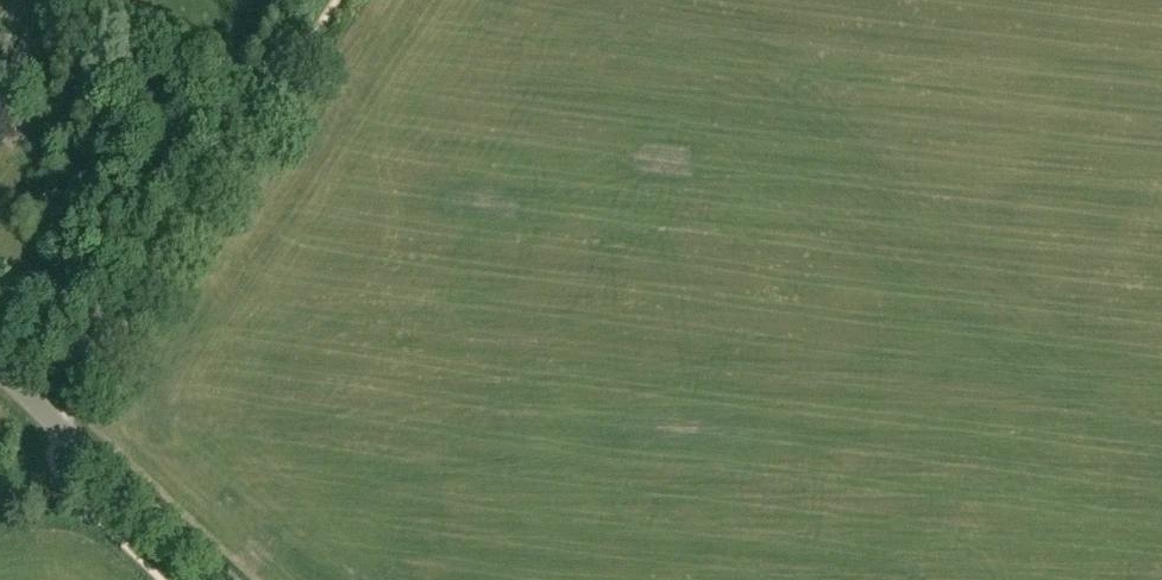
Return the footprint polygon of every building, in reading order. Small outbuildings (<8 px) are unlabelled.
[(15,113),(10,125),(31,134),(36,123),(15,113)]
